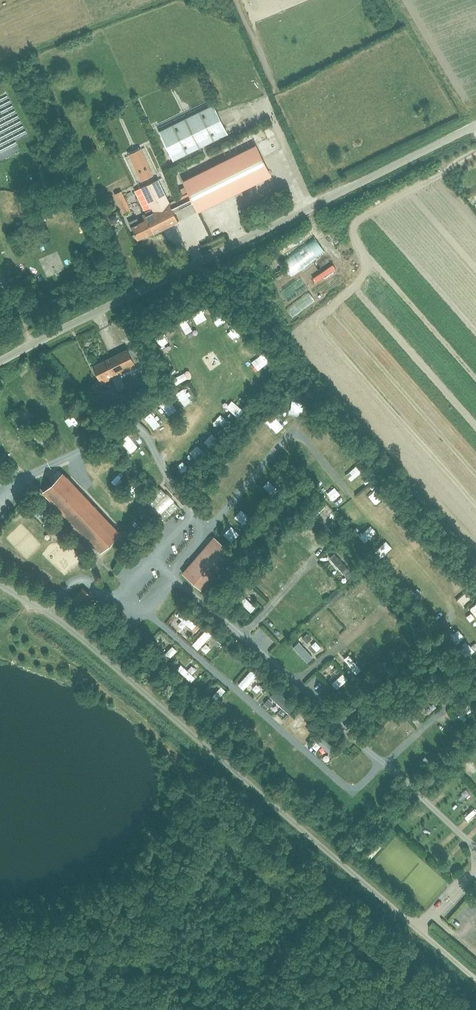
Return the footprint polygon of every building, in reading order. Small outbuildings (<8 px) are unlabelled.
[(160,129),(174,159),(229,133),(215,103),(160,129)] [(198,210),(271,175),(257,145),(184,180),(198,210)] [(129,155),(141,181),(154,175),(142,149),(129,155)] [(144,218),(130,224),(137,238),(153,230),(154,232),(178,221),(173,211),(180,207),(175,198),(168,201),(157,178),(134,190),(145,212),(142,214),(144,218)] [(125,214),(131,211),(122,191),(115,194),(119,203),(119,204),(125,214)] [(287,273),(322,250),(313,237),(279,260),(287,273)] [(338,254),(347,251),(344,241),(335,244),(338,254)] [(318,267),(328,259),(325,255),(315,262),(318,267)] [(120,376),(136,368),(127,349),(92,366),(100,381),(112,375),(120,391),(125,388),(120,376)] [(173,351),(165,355),(167,361),(176,357),(173,351)] [(243,360),(234,369),(238,373),(247,364),(243,360)] [(33,368),(23,377),(30,385),(40,377),(33,368)] [(175,384),(185,380),(180,371),(171,376),(175,384)] [(0,396),(0,402),(5,408),(18,398),(9,388),(0,396)] [(59,404),(66,398),(60,391),(53,397),(59,404)] [(161,414),(170,411),(165,398),(156,401),(161,414)] [(14,417),(20,425),(31,416),(25,408),(14,417)] [(72,410),(67,414),(73,421),(79,417),(72,410)] [(305,412),(298,419),(305,427),(312,420),(305,412)] [(31,435),(36,441),(47,432),(42,427),(31,435)] [(197,443),(207,447),(211,438),(201,434),(197,443)] [(350,457),(342,448),(335,454),(343,463),(350,457)] [(110,457),(103,449),(97,454),(104,462),(110,457)] [(308,461),(299,450),(292,455),(301,466),(308,461)] [(228,458),(219,469),(229,477),(238,466),(228,458)] [(115,468),(107,475),(113,482),(121,475),(115,468)] [(100,551),(120,531),(63,473),(43,492),(100,551)] [(126,495),(132,502),(142,493),(136,486),(126,495)] [(325,487),(320,491),(326,499),(332,495),(325,487)] [(367,487),(361,492),(367,501),(374,496),(367,487)] [(165,520),(179,507),(173,501),(171,503),(165,496),(166,494),(161,489),(147,502),(153,507),(150,510),(156,517),(159,514),(165,520)] [(319,503),(311,511),(317,516),(324,508),(319,503)] [(385,503),(376,510),(382,518),(391,511),(385,503)] [(388,521),(393,527),(400,521),(395,515),(388,521)] [(238,528),(233,524),(225,532),(231,537),(238,528)] [(299,530),(295,534),(309,549),(313,545),(299,530)] [(237,556),(214,537),(183,573),(205,593),(237,556)] [(335,556),(331,560),(344,573),(348,570),(335,556)] [(272,564),(264,571),(276,582),(283,574),(272,564)] [(319,570),(314,574),(328,589),(333,584),(319,570)] [(261,571),(251,579),(254,583),(264,574),(261,571)] [(81,605),(92,593),(84,586),(73,598),(81,605)] [(354,593),(348,597),(364,616),(370,611),(354,593)] [(256,609),(244,597),(239,601),(252,613),(256,609)] [(466,614),(473,609),(470,604),(463,609),(466,614)] [(339,608),(335,612),(348,628),(353,624),(339,608)] [(196,622),(181,609),(176,614),(191,627),(196,622)] [(475,625),(475,615),(474,611),(466,616),(473,626),(475,625)] [(197,622),(192,629),(195,632),(201,625),(197,622)] [(213,638),(205,631),(194,642),(202,649),(213,638)] [(307,633),(303,637),(307,642),(311,638),(307,633)] [(296,642),(291,647),(305,662),(310,657),(296,642)] [(363,645),(359,648),(372,664),(376,661),(363,645)] [(175,653),(169,647),(158,660),(165,666),(175,653)] [(241,665),(226,652),(218,660),(224,666),(228,662),(236,670),(241,665)] [(348,656),(343,660),(351,671),(356,667),(348,656)] [(183,663),(176,670),(189,684),(196,677),(183,663)] [(331,665),(325,670),(335,682),(341,677),(331,665)] [(257,677),(250,670),(239,682),(247,688),(257,677)] [(444,679),(440,682),(453,695),(456,692),(444,679)] [(265,682),(261,686),(265,691),(269,687),(265,682)] [(220,687),(210,698),(217,704),(226,693),(220,687)] [(269,699),(264,703),(269,708),(273,703),(269,699)] [(464,700),(460,704),(470,713),(474,710),(464,700)] [(426,708),(419,701),(406,714),(413,721),(426,708)] [(228,706),(222,712),(236,725),(241,720),(228,706)] [(306,721),(299,715),(288,726),(295,733),(306,721)] [(391,724),(374,740),(380,747),(397,731),(391,724)] [(268,726),(256,740),(262,745),(274,732),(268,726)] [(438,733),(426,746),(432,751),(444,738),(438,733)] [(313,738),(328,751),(332,746),(317,734),(313,738)] [(416,744),(409,751),(422,765),(429,757),(416,744)] [(287,760),(270,745),(266,750),(283,765),(287,760)] [(324,762),(328,757),(323,753),(319,759),(324,762)] [(351,761),(343,754),(333,765),(340,772),(351,761)] [(475,770),(475,762),(475,761),(467,769),(472,774),(475,770)] [(313,768),(300,783),(306,788),(318,774),(313,768)] [(390,781),(376,793),(381,799),(395,786),(390,781)] [(319,786),(315,791),(330,805),(334,800),(319,786)] [(365,806),(351,820),(358,827),(372,813),(365,806)] [(475,817),(475,812),(475,811),(466,818),(469,823),(475,817)] [(362,856),(368,862),(383,844),(378,839),(362,856)]
